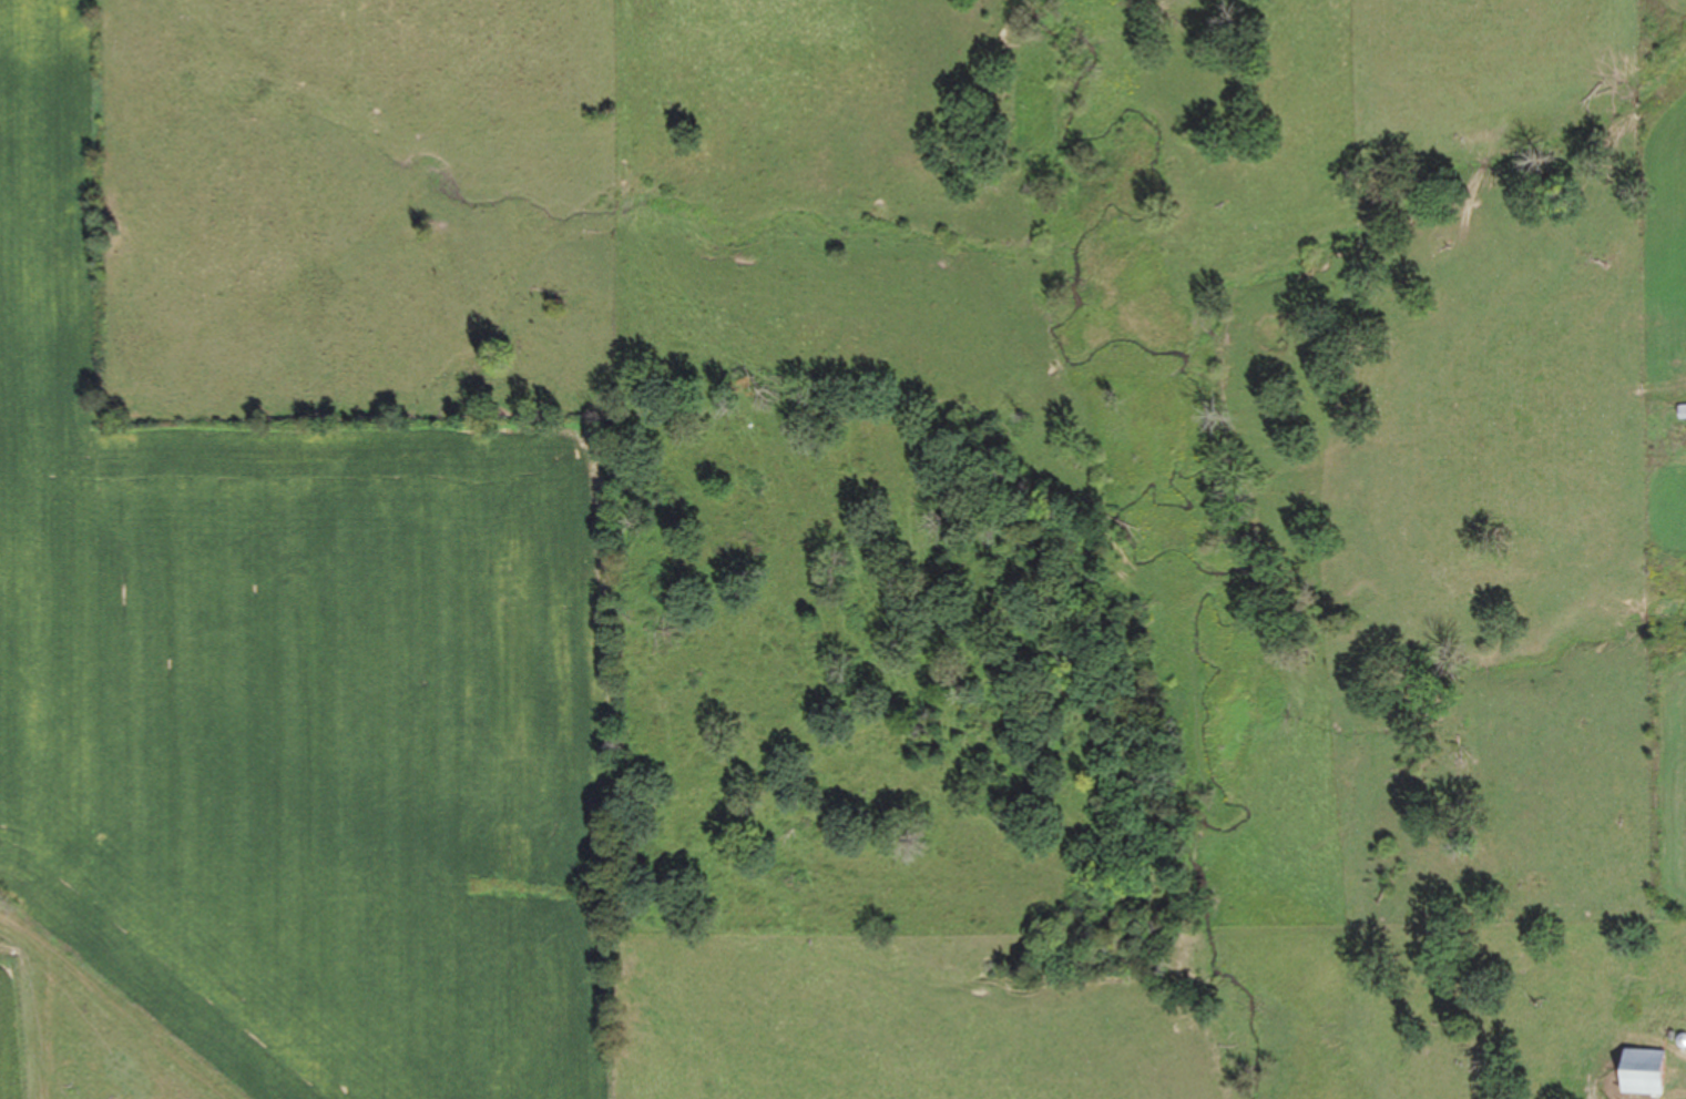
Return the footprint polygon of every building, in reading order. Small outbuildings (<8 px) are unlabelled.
[(1677,405),(1677,419),(1685,419),(1685,405),(1677,405)] [(1662,1096),(1663,1052),(1622,1051),(1621,1096),(1662,1096)]
